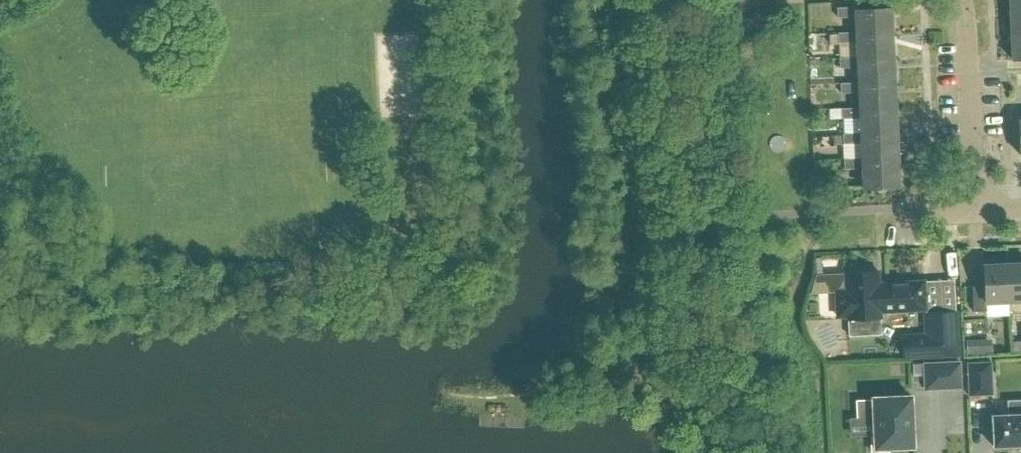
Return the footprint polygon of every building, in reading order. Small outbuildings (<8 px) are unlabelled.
[(856,6),(838,7),(839,17),(856,17),(857,31),(857,35),(894,33),(893,8),(856,10),(856,6)] [(1010,7),(1011,32),(1020,32),(1020,6),(1010,7)] [(857,31),(839,32),(840,43),(857,42),(858,57),(858,61),(895,59),(894,33),(857,35),(857,31)] [(1011,32),(1013,60),(1020,59),(1020,32),(1011,32)] [(897,84),(895,59),(858,61),(858,57),(840,58),(841,68),(858,67),(859,82),(859,86),(896,84),(897,84)] [(898,109),(897,84),(896,84),(859,86),(859,82),(842,83),(842,93),(859,92),(860,108),(860,111),(897,109),(898,109)] [(899,134),(898,109),(897,109),(860,111),(860,108),(843,108),(843,118),(861,117),(861,133),(862,136),(899,134)] [(861,133),(844,134),(845,143),(862,142),(862,158),(863,161),(900,159),(899,134),(862,136),(861,133)] [(834,136),(821,136),(821,148),(834,147),(834,136)] [(862,158),(845,158),(846,168),(862,168),(863,188),(902,186),(900,159),(863,161),(862,158)] [(1008,265),(1009,301),(1020,300),(1020,264),(1008,265)] [(1009,301),(1008,265),(983,266),(983,267),(984,267),(985,286),(972,286),(973,311),(987,311),(986,302),(1009,301)] [(879,271),(845,273),(846,290),(836,291),(837,317),(848,317),(848,320),(881,318),(881,312),(926,310),(924,282),(879,284),(879,271)] [(901,334),(903,360),(961,357),(959,311),(924,312),(925,333),(901,334)] [(967,355),(992,354),(992,339),(967,340),(967,355)] [(961,388),(960,362),(924,364),(925,390),(961,388)] [(968,363),(969,396),(993,395),(992,362),(968,363)] [(889,448),(914,447),(912,396),(873,398),(873,400),(857,401),(858,418),(874,417),(875,436),(871,436),(872,452),(889,452),(889,448)] [(993,416),(995,447),(1020,446),(1020,415),(993,416)]
